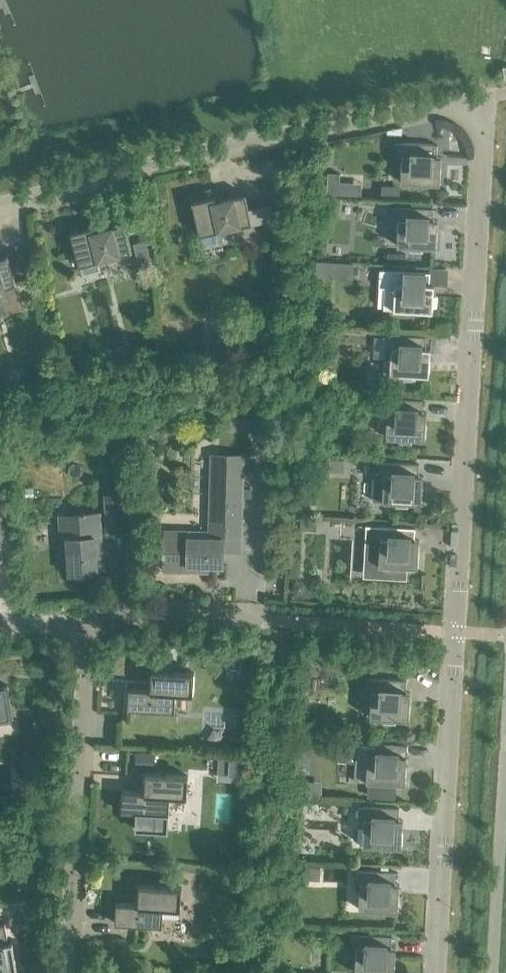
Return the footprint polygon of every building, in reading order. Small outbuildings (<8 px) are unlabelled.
[(401,182),(440,184),(441,166),(436,166),(437,145),(397,143),(396,156),(402,156),(401,182)] [(328,173),(327,193),(350,194),(350,182),(339,182),(339,173),(328,173)] [(236,227),(251,223),(245,197),(233,200),(232,197),(220,200),(221,202),(215,203),(214,197),(191,202),(199,235),(200,235),(203,247),(222,242),(220,230),(222,230),(221,229),(236,225),(236,227)] [(398,220),(397,246),(411,247),(410,252),(422,252),(422,247),(436,248),(437,230),(432,230),(433,209),(393,207),(392,220),(398,220)] [(116,256),(130,252),(123,226),(111,230),(110,227),(99,230),(99,232),(94,233),(92,227),(70,233),(79,266),(81,265),(83,274),(98,270),(96,261),(101,260),(101,259),(115,255),(116,256)] [(145,240),(133,244),(140,267),(152,263),(145,240)] [(386,264),(405,264),(405,253),(386,252),(386,264)] [(30,255),(17,259),(21,271),(33,268),(30,255)] [(15,284),(8,258),(0,261),(0,287),(1,288),(15,284)] [(309,261),(309,277),(331,278),(331,262),(309,261)] [(383,309),(432,312),(433,294),(428,293),(430,273),(379,270),(379,287),(385,288),(383,309)] [(260,324),(243,327),(245,340),(263,336),(260,324)] [(312,325),(312,337),(324,338),(325,326),(312,325)] [(403,379),(415,380),(415,375),(429,376),(430,358),(425,357),(426,337),(386,334),(384,373),(403,375),(403,379)] [(323,362),(323,354),(311,353),(310,361),(323,362)] [(387,412),(386,438),(399,438),(399,443),(411,444),(411,439),(425,440),(426,421),(421,421),(422,401),(382,398),(381,412),(387,412)] [(224,530),(241,531),(243,455),(211,455),(209,532),(164,531),(164,551),(162,551),(162,556),(164,556),(163,571),(199,572),(199,566),(223,567),(224,530)] [(327,459),(326,472),(343,472),(344,460),(327,459)] [(384,476),(382,501),(396,502),(395,507),(407,508),(407,503),(421,504),(422,485),(418,485),(419,464),(379,462),(378,475),(384,476)] [(104,496),(106,528),(122,527),(120,495),(104,496)] [(95,549),(102,549),(99,513),(84,514),(84,512),(79,512),(80,514),(74,515),(74,521),(59,522),(61,552),(67,551),(68,575),(97,573),(95,549)] [(366,575),(392,576),(404,577),(404,567),(418,568),(419,549),(414,549),(415,528),(369,526),(366,575)] [(295,584),(293,590),(298,595),(305,593),(306,587),(301,582),(295,584)] [(225,668),(240,669),(240,654),(226,653),(225,668)] [(175,694),(192,695),(194,673),(151,671),(150,690),(128,688),(127,709),(174,712),(175,694)] [(371,692),(370,718),(383,718),(383,723),(395,724),(395,719),(409,720),(410,701),(405,701),(406,681),(366,678),(365,692),(371,692)] [(12,719),(7,685),(0,686),(0,721),(12,719)] [(368,782),(368,795),(394,796),(395,783),(405,784),(407,745),(356,742),(354,781),(368,782)] [(11,746),(10,800),(40,800),(41,747),(11,746)] [(136,752),(135,769),(153,770),(154,752),(136,752)] [(218,757),(217,774),(242,776),(242,758),(218,757)] [(186,798),(188,776),(145,774),(144,793),(122,791),(121,812),(168,815),(169,797),(186,798)] [(299,781),(299,797),(321,798),(321,782),(299,781)] [(299,802),(298,812),(307,812),(307,802),(299,802)] [(364,820),(362,845),(401,848),(402,829),(398,829),(399,808),(359,806),(358,820),(364,820)] [(307,867),(306,880),(320,880),(320,868),(307,867)] [(360,884),(359,909),(398,912),(399,893),(394,893),(395,872),(355,870),(354,884),(360,884)] [(180,909),(181,888),(139,885),(138,904),(115,903),(114,923),(162,926),(163,908),(180,909)] [(8,943),(4,923),(0,924),(0,972),(17,972),(12,942),(8,943)] [(395,957),(390,957),(391,936),(351,934),(350,947),(356,948),(355,972),(394,972),(395,957)]
